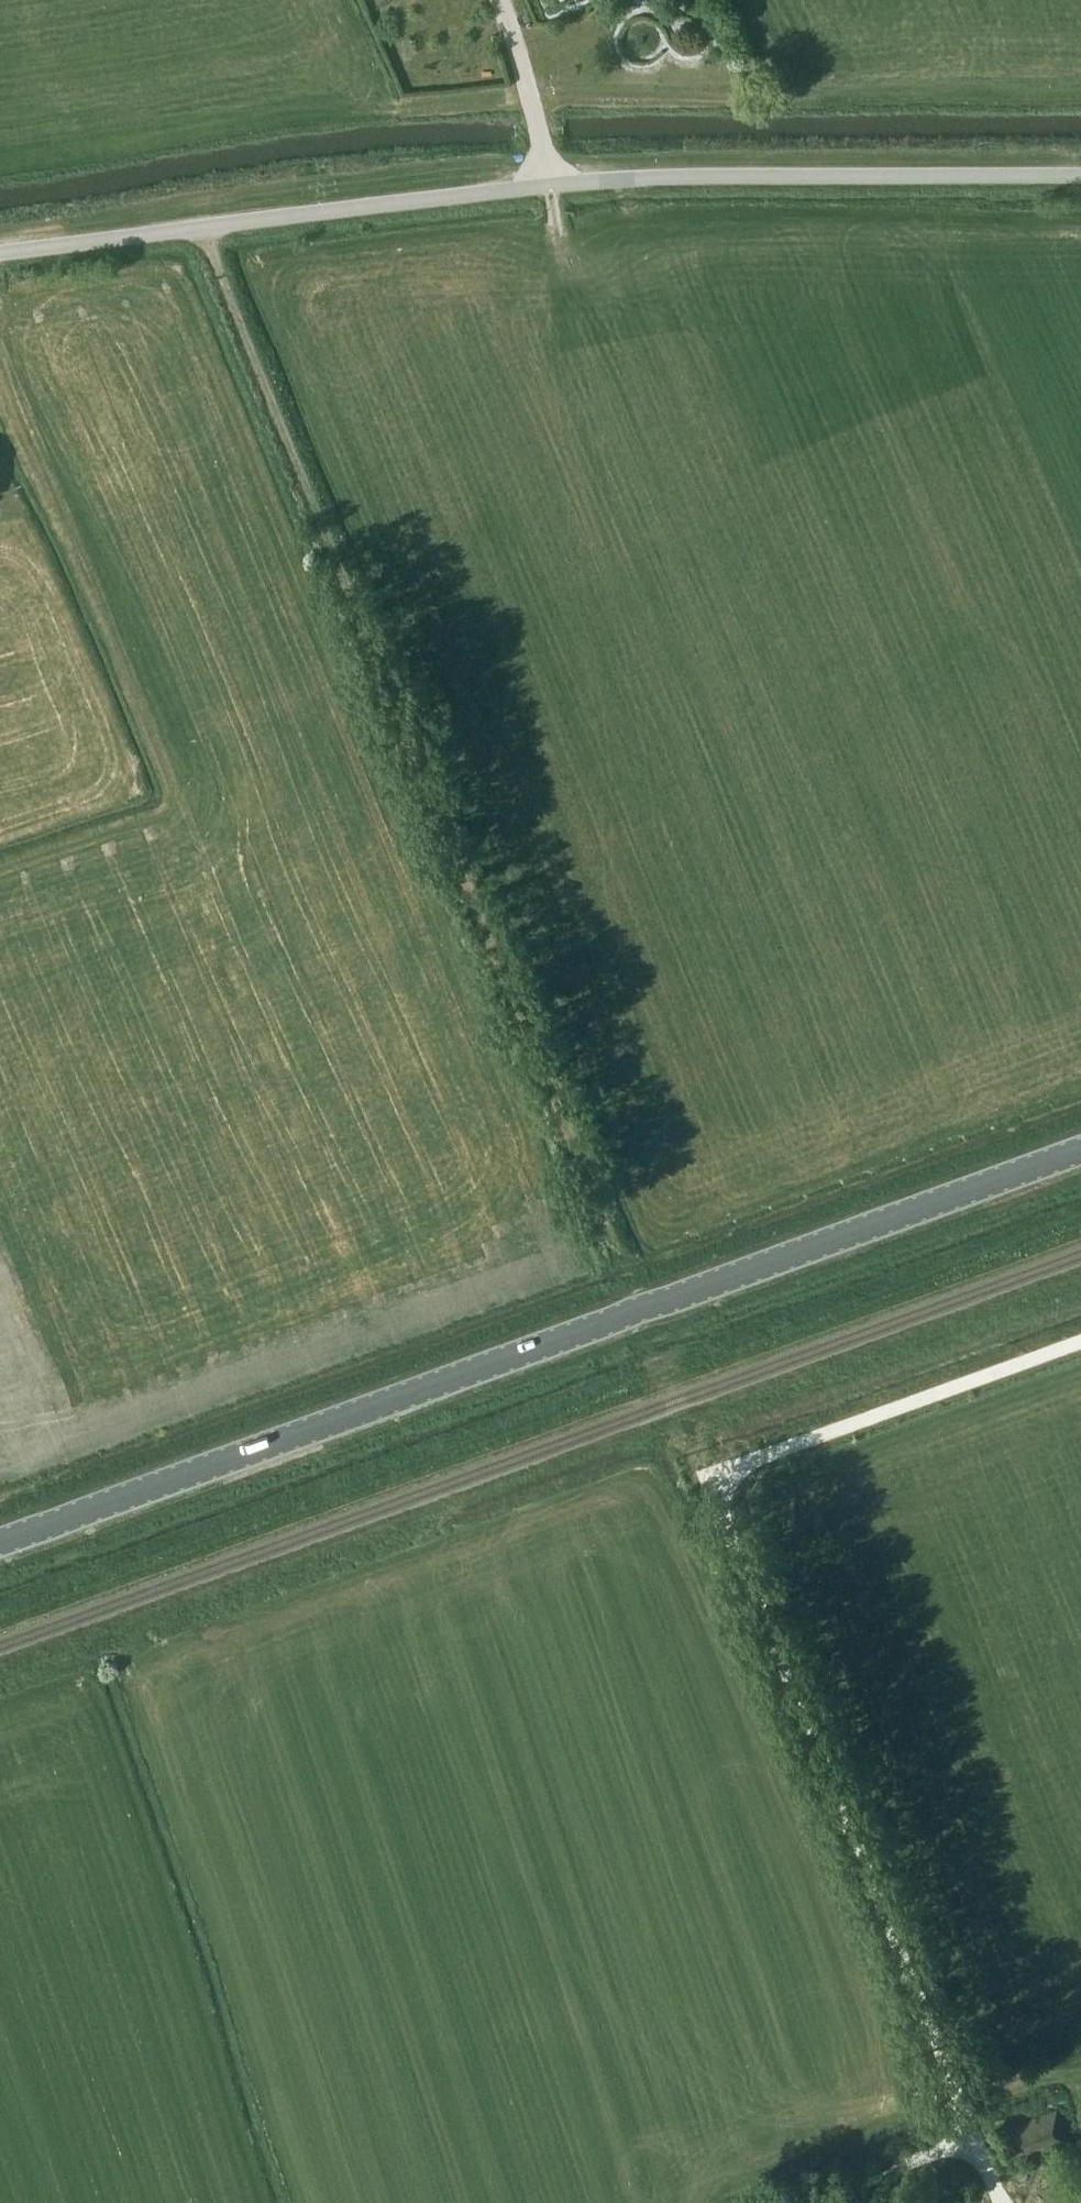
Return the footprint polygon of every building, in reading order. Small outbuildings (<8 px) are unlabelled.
[(1066,2142),(1054,2111),(992,2133),(1004,2165),(1066,2142)]
